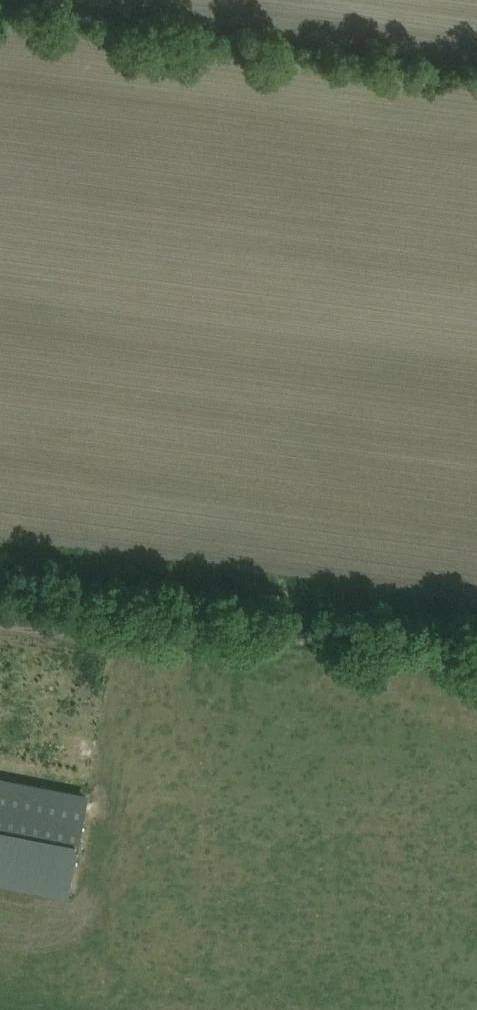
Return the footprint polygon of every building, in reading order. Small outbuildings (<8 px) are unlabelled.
[(70,903),(89,797),(0,781),(0,890),(70,903)]
